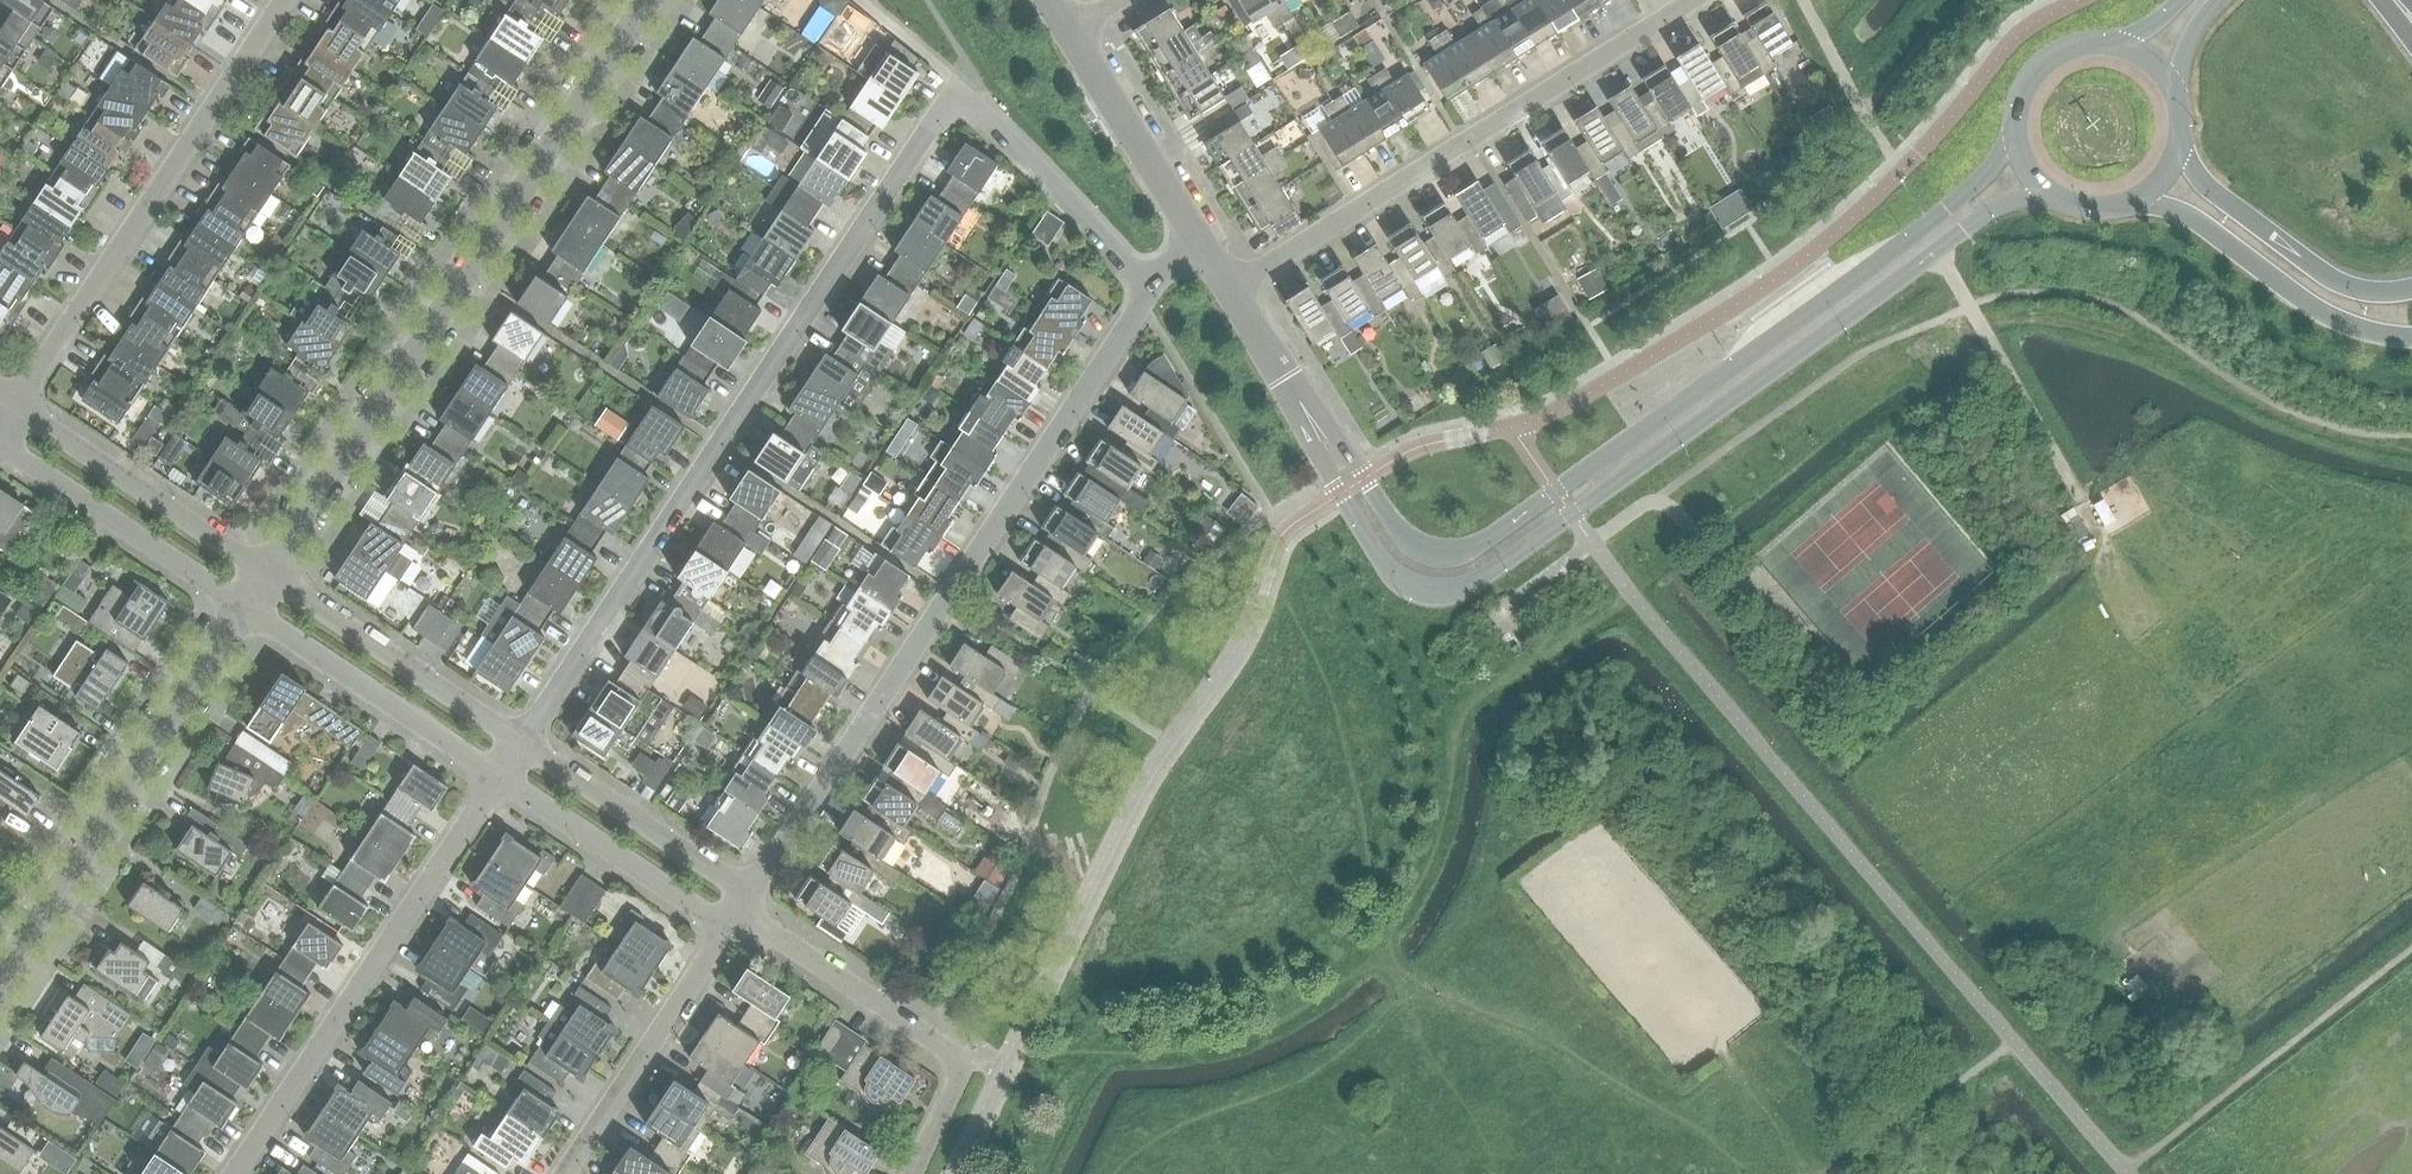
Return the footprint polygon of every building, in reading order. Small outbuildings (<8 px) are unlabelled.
[(53,8),(41,0),(0,0),(0,1),(12,10),(5,21),(32,39),(53,8)] [(74,10),(80,0),(59,0),(74,10)] [(153,20),(191,45),(202,28),(206,32),(214,20),(185,0),(167,0),(153,20)] [(220,0),(185,0),(214,20),(222,8),(217,5),(220,0)] [(370,0),(345,0),(342,5),(337,2),(329,14),(371,42),(390,13),(370,0)] [(399,0),(370,0),(390,13),(399,0)] [(524,11),(555,31),(564,18),(562,17),(562,18),(558,16),(568,0),(514,0),(512,3),(524,11)] [(758,7),(748,0),(716,0),(707,13),(714,17),(706,29),(732,47),(758,7)] [(818,0),(818,4),(821,8),(833,17),(845,2),(842,0),(818,0)] [(1146,53),(1182,31),(1163,0),(1154,0),(1135,12),(1143,24),(1132,31),(1146,53)] [(1244,27),(1251,23),(1237,0),(1227,0),(1244,27)] [(1282,23),(1268,0),(1237,0),(1251,23),(1264,14),(1273,28),(1282,23)] [(1287,0),(1268,0),(1282,23),(1292,17),(1283,3),(1287,0)] [(1432,10),(1444,3),(1442,0),(1427,0),(1432,10)] [(1512,60),(1534,46),(1510,9),(1505,0),(1493,0),(1489,3),(1480,8),(1512,60)] [(1534,46),(1555,33),(1535,0),(1505,0),(1510,9),(1534,46)] [(1555,33),(1577,19),(1565,0),(1535,0),(1555,33)] [(1577,19),(1599,6),(1595,0),(1565,0),(1577,19)] [(1757,65),(1763,74),(1775,67),(1769,58),(1791,44),(1765,1),(1742,15),(1755,36),(1744,43),(1757,65)] [(433,4),(429,9),(440,16),(443,11),(433,4)] [(847,22),(854,10),(847,5),(839,17),(847,22)] [(818,8),(803,31),(817,40),(832,18),(818,8)] [(1467,36),(1490,73),(1512,60),(1480,8),(1470,14),(1479,28),(1467,36)] [(489,38),(527,62),(541,41),(545,43),(544,44),(546,45),(555,31),(524,11),(517,22),(504,14),(503,15),(504,16),(489,38)] [(315,45),(352,70),(371,42),(329,14),(321,26),(326,29),(315,45)] [(1338,38),(1349,32),(1340,18),(1329,24),(1338,38)] [(179,62),(191,45),(153,20),(134,49),(176,78),(184,65),(179,62)] [(32,39),(5,21),(0,29),(0,61),(12,70),(32,39)] [(1721,57),(1710,64),(1724,86),(1723,86),(1729,95),(1741,88),(1763,74),(1757,65),(1744,43),(1731,22),(1708,36),(1721,57)] [(1191,25),(1182,31),(1146,53),(1160,75),(1210,44),(1210,43),(1216,39),(1210,31),(1199,38),(1191,25)] [(692,37),(673,65),(706,86),(732,47),(706,29),(698,41),(692,37)] [(1372,41),(1364,29),(1353,37),(1361,49),(1372,41)] [(1436,35),(1468,87),(1490,73),(1467,36),(1455,44),(1446,30),(1436,35)] [(1468,87),(1436,35),(1427,41),(1436,56),(1422,64),(1445,101),(1468,87)] [(466,72),(509,100),(518,87),(517,86),(516,87),(512,84),(527,62),(489,38),(475,60),(474,59),(473,60),(474,61),(466,72)] [(1724,86),(1710,64),(1697,43),(1674,57),(1687,78),(1676,85),(1690,107),(1689,107),(1695,116),(1707,109),(1701,100),(1723,86),(1724,86)] [(868,79),(867,79),(900,101),(918,73),(912,69),(917,61),(916,61),(903,52),(898,60),(875,44),(857,72),(868,79)] [(1160,75),(1173,97),(1209,74),(1202,62),(1216,53),(1210,44),(1160,75)] [(333,99),(352,70),(315,45),(304,62),(299,59),(291,71),(333,99)] [(1336,46),(1331,50),(1337,60),(1342,57),(1336,46)] [(46,48),(40,56),(53,64),(58,57),(46,48)] [(1260,64),(1255,55),(1246,60),(1252,69),(1260,64)] [(162,99),(170,86),(129,58),(109,87),(146,112),(157,95),(162,99)] [(0,61),(0,88),(12,70),(0,61)] [(1656,128),(1661,138),(1673,130),(1667,121),(1689,107),(1690,107),(1676,85),(1663,64),(1640,79),(1653,99),(1642,106),(1656,128)] [(661,96),(653,108),(680,126),(706,86),(673,65),(655,92),(661,96)] [(1299,68),(1297,79),(1308,81),(1309,69),(1299,68)] [(1384,68),(1375,74),(1407,125),(1429,111),(1406,74),(1393,82),(1384,68)] [(314,127),(333,99),(291,71),(284,83),(288,86),(277,102),(314,127)] [(444,106),(481,131),(496,109),(499,112),(499,113),(500,114),(509,100),(466,72),(459,84),(458,83),(457,85),(458,85),(444,106)] [(1223,96),(1209,74),(1173,97),(1187,120),(1198,113),(1206,125),(1231,109),(1231,108),(1246,98),(1239,86),(1223,96)] [(1362,102),(1385,139),(1407,125),(1375,74),(1366,80),(1374,94),(1362,102)] [(867,79),(841,119),(867,136),(875,125),(881,129),(900,101),(867,79)] [(57,93),(68,100),(76,89),(65,82),(57,93)] [(756,101),(768,110),(782,91),(769,82),(756,101)] [(1656,128),(1642,106),(1629,85),(1606,100),(1619,120),(1608,127),(1622,149),(1628,159),(1639,151),(1661,138),(1656,128)] [(146,112),(109,87),(90,116),(132,144),(139,132),(135,129),(146,112)] [(1332,101),(1363,152),(1385,139),(1362,102),(1350,109),(1341,95),(1332,101)] [(1363,152),(1332,101),(1322,107),(1331,121),(1318,129),(1341,166),(1363,152)] [(261,116),(253,129),(295,157),(314,127),(277,102),(266,119),(261,116)] [(1202,143),(1216,166),(1253,144),(1239,121),(1251,114),(1244,103),(1232,110),(1231,109),(1206,125),(1213,137),(1202,143)] [(466,153),(481,131),(444,106),(429,128),(428,128),(427,129),(429,130),(421,141),(463,169),(472,156),(471,155),(470,156),(466,153)] [(792,116),(778,107),(766,124),(780,133),(792,116)] [(1622,149),(1608,127),(1595,107),(1572,121),(1585,141),(1574,148),(1588,170),(1594,180),(1605,172),(1600,163),(1622,149)] [(653,165),(680,126),(653,108),(645,120),(639,116),(621,144),(653,165)] [(815,157),(815,158),(847,180),(866,152),(860,148),(867,136),(841,119),(824,108),(799,147),(815,157)] [(379,129),(386,118),(378,112),(370,123),(379,129)] [(71,144),(108,169),(119,152),(124,155),(132,144),(90,116),(71,144)] [(1801,129),(1810,144),(1822,136),(1813,121),(1801,129)] [(1566,184),(1588,170),(1574,148),(1561,128),(1539,142),(1551,162),(1540,169),(1554,191),(1564,208),(1569,215),(1579,209),(1570,194),(1572,193),(1566,184)] [(780,155),(787,144),(763,129),(750,149),(759,154),(765,146),(780,155)] [(270,194),(289,165),(248,137),(239,150),(244,153),(233,169),(270,194)] [(20,150),(31,157),(38,147),(27,140),(20,150)] [(398,175),(435,200),(450,178),(454,181),(453,182),(454,183),(463,169),(421,141),(414,153),(412,152),(412,153),(413,154),(398,175)] [(943,187),(970,204),(997,164),(964,142),(945,171),(951,175),(943,187)] [(97,186),(108,169),(71,144),(52,173),(94,201),(102,189),(97,186)] [(609,176),(601,187),(627,205),(653,165),(621,144),(602,172),(609,176)] [(1216,166),(1230,188),(1280,156),(1275,147),(1260,156),(1253,144),(1216,166)] [(1811,151),(1806,144),(1798,149),(1807,164),(1816,159),(1811,151)] [(1518,183),(1506,190),(1526,222),(1535,216),(1539,223),(1564,208),(1554,191),(1540,169),(1528,149),(1505,163),(1518,183)] [(1230,188),(1243,210),(1280,187),(1272,174),(1286,166),(1280,156),(1230,188)] [(773,188),(815,216),(823,204),(829,208),(847,180),(815,158),(797,185),(782,175),(773,188)] [(1773,166),(1782,180),(1794,172),(1786,159),(1773,166)] [(251,223),(270,194),(233,169),(222,186),(217,183),(209,195),(251,223)] [(52,173),(33,201),(70,226),(81,209),(86,212),(94,201),(52,173)] [(394,206),(387,218),(418,238),(427,224),(425,224),(425,225),(421,222),(435,200),(398,175),(383,197),(382,198),(394,206)] [(1453,195),(1466,216),(1480,238),(1480,237),(1502,224),(1508,233),(1520,226),(1500,194),(1489,201),(1476,181),(1453,195)] [(1611,183),(1601,190),(1611,205),(1621,199),(1611,183)] [(1741,185),(1710,205),(1723,226),(1754,206),(1741,185)] [(587,195),(568,223),(601,245),(627,205),(601,187),(593,199),(587,195)] [(911,222),(944,244),(970,204),(943,187),(935,199),(929,195),(911,222)] [(1280,187),(1243,210),(1258,232),(1268,226),(1276,238),(1301,222),(1280,187)] [(780,211),(762,238),(795,259),(813,231),(807,227),(815,216),(773,188),(765,201),(780,211)] [(206,210),(195,226),(232,251),(251,223),(209,195),(201,207),(206,210)] [(59,243),(70,226),(33,201),(14,230),(56,258),(64,246),(59,243)] [(1419,216),(1432,237),(1446,259),(1446,258),(1469,245),(1474,254),(1486,247),(1480,237),(1480,238),(1466,216),(1455,222),(1442,202),(1419,216)] [(717,209),(706,214),(711,224),(722,219),(717,209)] [(1062,223),(1045,212),(1030,236),(1047,247),(1062,223)] [(1708,237),(1718,231),(1707,212),(1700,216),(1699,222),(1708,237)] [(684,241),(692,229),(680,221),(674,226),(673,233),(684,241)] [(944,244),(911,222),(892,250),(899,254),(891,266),(917,284),(944,244)] [(575,284),(601,245),(568,223),(550,251),(556,255),(548,267),(575,284)] [(1455,272),(1446,258),(1446,259),(1432,237),(1421,243),(1408,223),(1385,237),(1398,258),(1412,280),(1421,293),(1422,295),(1444,281),(1443,279),(1455,272)] [(213,280),(232,251),(195,226),(184,243),(179,240),(171,252),(213,280)] [(361,231),(347,253),(384,278),(398,256),(402,258),(402,259),(403,260),(412,247),(381,226),(374,237),(361,229),(360,230),(361,231)] [(14,230),(0,251),(0,262),(32,283),(43,266),(48,270),(56,258),(14,230)] [(741,270),(736,277),(762,295),(770,283),(776,287),(795,259),(762,238),(749,257),(742,251),(733,265),(741,270)] [(1412,280),(1398,258),(1387,264),(1375,244),(1352,258),(1364,279),(1378,301),(1379,301),(1401,287),(1409,300),(1421,293),(1412,280)] [(194,308),(213,280),(171,252),(164,264),(168,267),(157,284),(194,308)] [(323,287),(366,316),(375,302),(374,301),(373,302),(369,300),(384,278),(347,253),(332,274),(331,274),(323,287)] [(32,283),(0,262),(0,303),(18,315),(26,303),(21,300),(32,283)] [(1384,310),(1379,301),(1378,301),(1364,279),(1353,286),(1341,265),(1318,279),(1331,300),(1344,322),(1345,322),(1367,308),(1373,317),(1384,310)] [(858,302),(891,323),(917,284),(891,266),(883,278),(877,274),(858,302)] [(534,274),(515,303),(548,325),(575,284),(548,267),(540,278),(534,274)] [(1014,275),(1005,269),(987,297),(996,303),(1014,275)] [(1578,280),(1588,299),(1605,290),(1595,271),(1578,280)] [(710,317),(742,338),(761,311),(755,307),(762,295),(736,277),(710,317)] [(1050,298),(1039,314),(1073,337),(1084,320),(1080,317),(1091,300),(1057,277),(1045,295),(1050,298)] [(301,321),(338,347),(353,325),(357,327),(356,328),(357,329),(366,316),(323,287),(312,280),(290,313),(301,321)] [(141,297),(133,309),(175,337),(194,308),(157,284),(146,300),(141,297)] [(982,293),(970,285),(955,307),(967,315),(982,293)] [(1307,286),(1284,300),(1310,343),(1333,329),(1339,338),(1351,331),(1345,322),(1344,322),(1331,300),(1320,307),(1307,286)] [(251,297),(242,291),(238,296),(248,302),(251,297)] [(668,292),(658,308),(665,313),(676,297),(668,292)] [(891,323),(858,302),(840,329),(846,333),(838,345),(878,371),(890,354),(877,345),(891,323)] [(18,315),(0,303),(0,332),(6,323),(10,327),(18,315)] [(156,365),(175,337),(133,309),(125,321),(130,324),(119,341),(156,365)] [(515,373),(542,333),(510,311),(491,340),(497,344),(489,356),(515,373)] [(1062,354),(1073,337),(1039,314),(1028,331),(1023,327),(1012,344),(1046,367),(1057,351),(1062,354)] [(710,317),(683,356),(710,374),(718,362),(724,366),(742,338),(710,317)] [(981,325),(972,318),(961,334),(970,340),(981,325)] [(290,364),(320,384),(329,371),(328,370),(327,371),(324,369),(338,347),(301,321),(286,343),(285,344),(297,352),(290,364)] [(1510,361),(1534,346),(1524,330),(1520,332),(1517,328),(1497,340),(1510,361)] [(103,354),(95,366),(137,394),(156,365),(119,341),(108,358),(103,354)] [(625,343),(609,364),(617,370),(628,355),(625,343)] [(995,381),(1029,404),(1040,387),(1036,383),(1046,367),(1012,344),(1001,361),(1005,364),(995,381)] [(878,371),(838,345),(830,357),(824,353),(806,381),(838,402),(859,371),(873,380),(878,371)] [(215,350),(209,346),(204,354),(210,358),(215,350)] [(1498,362),(1489,346),(1481,352),(1490,367),(1498,362)] [(957,363),(944,354),(926,382),(938,391),(957,363)] [(1148,407),(1141,418),(1163,433),(1172,439),(1179,428),(1182,431),(1194,411),(1182,403),(1185,399),(1187,396),(1162,355),(1159,356),(1156,357),(1153,359),(1151,361),(1148,363),(1146,366),(1144,369),(1143,371),(1128,394),(1148,407)] [(489,413),(515,373),(489,356),(481,368),(475,364),(457,391),(489,413)] [(683,356),(656,397),(689,418),(708,390),(702,386),(710,374),(683,356)] [(311,398),(320,384),(290,364),(282,375),(270,367),(269,368),(270,368),(255,390),(292,415),(307,393),(311,396),(310,397),(311,398)] [(118,423),(137,394),(95,366),(88,378),(92,381),(81,399),(118,423)] [(200,376),(195,373),(189,382),(194,386),(200,376)] [(786,424),(812,442),(838,402),(806,381),(787,409),(793,413),(786,424)] [(979,394),(968,411),(1002,434),(1013,417),(1018,420),(1029,404),(995,381),(983,398),(979,394)] [(930,404),(939,392),(929,385),(921,398),(930,404)] [(245,432),(244,433),(275,453),(284,440),(282,439),(282,440),(278,437),(292,415),(255,390),(241,412),(240,412),(239,413),(219,400),(212,410),(245,432)] [(463,453),(489,413),(457,391),(438,419),(444,423),(436,435),(463,453)] [(155,405),(147,415),(159,423),(169,430),(176,419),(155,405)] [(651,405),(624,446),(651,463),(658,451),(665,455),(684,427),(651,405)] [(1126,441),(1119,451),(1141,466),(1140,466),(1150,472),(1157,461),(1148,455),(1163,433),(1141,418),(1121,405),(1106,427),(1126,441)] [(627,424),(605,409),(594,425),(616,440),(627,424)] [(961,431),(951,447),(985,470),(996,453),(992,450),(1002,434),(968,411),(957,428),(961,431)] [(142,448),(159,423),(147,415),(130,440),(142,448)] [(907,436),(915,424),(906,418),(898,430),(907,436)] [(772,432),(753,461),(797,490),(822,452),(810,445),(812,442),(786,424),(778,436),(772,432)] [(174,433),(157,458),(169,466),(186,441),(174,433)] [(275,453),(244,433),(237,444),(224,435),(223,437),(224,437),(210,459),(247,484),(261,462),(265,465),(265,466),(266,467),(275,453)] [(404,471),(437,492),(463,453),(436,435),(429,447),(423,443),(404,471)] [(162,444),(151,436),(143,448),(155,456),(162,444)] [(1126,488),(1140,466),(1141,466),(1119,451),(1099,438),(1084,460),(1104,474),(1097,485),(1119,499),(1118,499),(1141,515),(1149,503),(1126,488)] [(974,487),(985,470),(951,447),(950,448),(939,441),(928,458),(934,462),(924,477),(958,500),(969,484),(974,487)] [(624,446),(598,485),(630,507),(649,479),(643,475),(651,463),(624,446)] [(231,508),(247,484),(210,459),(195,481),(194,480),(194,481),(231,506),(230,507),(231,508)] [(734,502),(726,514),(753,531),(780,491),(747,469),(728,498),(734,502)] [(410,532),(437,492),(404,471),(386,498),(392,502),(384,514),(410,532)] [(849,496),(861,478),(851,471),(835,494),(844,499),(847,495),(849,496)] [(1104,521),(1118,499),(1119,499),(1097,485),(1077,471),(1062,494),(1082,507),(1075,518),(1097,532),(1096,533),(1106,539),(1113,527),(1104,521)] [(863,484),(878,495),(885,484),(870,474),(863,484)] [(907,513),(941,536),(952,519),(948,516),(958,500),(924,477),(913,494),(917,497),(907,513)] [(571,525),(598,542),(606,531),(612,535),(630,507),(598,485),(571,525)] [(857,512),(871,490),(862,485),(848,507),(857,512)] [(8,552),(34,514),(35,513),(0,490),(0,547),(8,552)] [(1060,540),(1053,551),(1075,566),(1074,566),(1083,572),(1091,561),(1082,554),(1096,533),(1097,532),(1075,518),(1055,504),(1040,527),(1060,540)] [(891,526),(879,544),(914,567),(925,550),(930,553),(941,536),(907,513),(896,530),(891,526)] [(398,551),(410,532),(384,514),(376,526),(370,522),(352,550),(384,571),(398,580),(411,560),(398,551)] [(713,521),(694,549),(727,571),(753,531),(726,514),(719,525),(713,521)] [(1223,529),(1205,516),(1192,533),(1211,546),(1223,529)] [(818,517),(803,540),(816,549),(831,525),(818,517)] [(571,525),(545,565),(578,586),(596,558),(590,554),(598,542),(571,525)] [(430,546),(415,536),(408,547),(423,556),(430,546)] [(1060,588),(1074,566),(1075,566),(1053,551),(1033,538),(1018,560),(1038,574),(1031,584),(1052,599),(1061,605),(1069,594),(1060,588)] [(839,548),(824,539),(811,560),(825,570),(839,548)] [(803,540),(793,557),(805,565),(816,549),(803,540)] [(461,548),(454,557),(460,563),(468,553),(461,548)] [(700,610),(727,571),(694,549),(676,577),(682,581),(674,593),(700,610)] [(384,571),(352,550),(333,577),(366,599),(384,571)] [(1141,562),(1153,571),(1162,558),(1149,550),(1141,562)] [(897,592),(908,576),(873,553),(862,571),(866,574),(856,590),(890,612),(902,595),(897,592)] [(53,597),(65,604),(89,567),(78,559),(53,597)] [(519,604),(546,621),(553,610),(559,614),(578,586),(545,565),(519,604)] [(1052,599),(1031,584),(1010,571),(996,593),(1016,607),(1008,619),(1039,639),(1048,626),(1039,620),(1052,599)] [(42,607),(57,584),(45,575),(29,599),(42,607)] [(798,581),(790,593),(798,599),(806,586),(798,581)] [(88,622),(133,652),(142,639),(143,640),(169,602),(139,582),(127,600),(110,588),(88,622)] [(829,620),(863,643),(874,626),(879,630),(890,612),(856,590),(845,606),(840,603),(829,620)] [(9,599),(0,593),(0,613),(9,599)] [(642,628),(674,650),(692,622),(712,635),(720,623),(700,610),(674,593),(666,604),(660,600),(642,628)] [(538,633),(546,621),(519,604),(505,595),(479,634),(493,644),(525,665),(544,637),(538,633)] [(35,612),(22,604),(15,616),(27,624),(35,612)] [(435,645),(452,620),(428,604),(411,629),(435,645)] [(80,634),(87,622),(62,605),(55,617),(80,634)] [(853,659),(863,643),(829,620),(818,637),(822,640),(812,656),(846,679),(857,662),(853,659)] [(744,626),(739,635),(749,642),(755,632),(744,626)] [(629,660),(621,672),(648,689),(674,650),(642,628),(623,656),(629,660)] [(106,648),(98,661),(92,657),(95,652),(76,640),(53,675),(72,687),(76,682),(81,685),(74,696),(96,710),(128,663),(106,648)] [(948,665),(968,679),(990,693),(1005,671),(1014,677),(1021,666),(990,645),(983,656),(963,643),(948,665)] [(507,693),(525,665),(493,644),(474,671),(507,693)] [(796,669),(785,686),(819,709),(830,693),(835,696),(846,679),(812,656),(801,672),(796,669)] [(659,697),(648,689),(621,672),(614,684),(607,679),(589,707),(633,736),(659,697)] [(264,691),(268,693),(246,726),(269,743),(275,733),(282,737),(308,721),(349,748),(362,730),(276,673),(264,691)] [(21,695),(29,683),(16,674),(8,686),(21,695)] [(926,698),(946,712),(968,726),(982,704),(1006,720),(1014,708),(990,693),(968,679),(961,689),(941,676),(926,698)] [(809,725),(819,709),(785,686),(774,703),(778,707),(767,723),(802,746),(813,729),(809,725)] [(686,711),(698,719),(707,706),(695,698),(686,711)] [(28,719),(14,741),(29,751),(28,753),(39,760),(40,758),(57,770),(72,748),(69,746),(70,743),(73,745),(80,735),(54,717),(55,715),(38,704),(30,717),(32,718),(31,721),(28,719)] [(627,746),(633,736),(589,707),(571,735),(603,757),(615,738),(627,746)] [(977,732),(968,726),(946,712),(939,722),(919,709),(904,732),(924,745),(946,760),(946,759),(960,737),(970,743),(977,732)] [(791,763),(802,746),(767,723),(757,739),(752,736),(741,753),(775,776),(786,759),(791,763)] [(701,727),(693,739),(702,745),(710,733),(701,727)] [(362,770),(380,742),(368,734),(350,762),(362,770)] [(882,765),(902,778),(924,793),(938,771),(947,777),(955,765),(946,759),(946,760),(924,745),(917,756),(897,742),(882,765)] [(264,784),(266,782),(275,788),(283,777),(234,744),(221,764),(217,762),(206,788),(217,792),(213,802),(216,802),(220,803),(223,804),(226,804),(229,804),(232,803),(239,802),(243,804),(244,800),(249,797),(252,795),(256,793),(259,790),(262,787),(264,784)] [(269,748),(261,760),(269,766),(277,753),(269,748)] [(277,753),(269,766),(284,776),(292,763),(277,753)] [(734,773),(723,789),(758,812),(769,795),(764,792),(775,776),(741,753),(729,770),(734,773)] [(1008,755),(1002,763),(1015,771),(1020,763),(1008,755)] [(658,757),(642,782),(654,790),(670,765),(658,757)] [(413,764),(388,800),(414,817),(422,805),(431,811),(447,787),(413,764)] [(39,796),(18,782),(22,778),(4,766),(1,771),(0,770),(0,805),(2,806),(5,802),(26,816),(39,796)] [(860,798),(880,811),(902,826),(902,825),(916,804),(939,819),(946,807),(924,793),(902,778),(895,789),(875,776),(860,798)] [(688,796),(675,787),(664,804),(678,812),(688,796)] [(758,812),(723,789),(712,806),(717,809),(706,826),(740,849),(752,831),(747,828),(758,812)] [(406,829),(414,817),(388,800),(365,836),(399,859),(415,836),(406,829)] [(248,847),(249,846),(190,806),(189,807),(191,809),(184,820),(191,825),(175,849),(215,877),(231,853),(238,857),(246,846),(248,847)] [(880,859),(894,838),(903,844),(911,831),(902,825),(902,826),(880,811),(873,822),(853,809),(838,831),(858,845),(880,859)] [(488,859),(524,884),(534,869),(543,875),(554,858),(541,849),(537,856),(505,834),(488,859)] [(341,871),(366,888),(374,876),(384,882),(399,859),(365,836),(341,871)] [(901,873),(880,859),(858,845),(851,855),(830,842),(816,865),(836,878),(857,892),(858,892),(872,870),(893,884),(901,873)] [(524,884),(488,859),(471,885),(483,893),(475,906),(508,927),(523,905),(514,899),(524,884)] [(981,873),(997,884),(1005,871),(990,861),(981,873)] [(358,900),(366,888),(341,871),(317,908),(352,931),(368,907),(358,900)] [(583,923),(605,891),(580,874),(558,907),(583,923)] [(883,909),(867,898),(858,892),(857,892),(836,878),(829,889),(808,875),(794,898),(835,926),(850,904),(875,920),(883,909)] [(167,933),(183,909),(167,898),(170,894),(149,880),(147,884),(142,881),(126,905),(167,933)] [(983,881),(962,914),(977,924),(998,890),(983,881)] [(217,925),(225,913),(200,896),(192,908),(217,925)] [(618,945),(654,970),(671,945),(639,923),(643,917),(630,909),(619,926),(627,931),(618,945)] [(449,918),(433,942),(469,968),(469,966),(483,976),(493,961),(487,958),(502,935),(469,914),(461,926),(449,918)] [(283,959),(308,975),(317,963),(326,969),(342,945),(307,922),(283,959)] [(143,1001),(156,981),(142,972),(149,962),(120,942),(113,952),(101,944),(88,963),(143,1001)] [(459,983),(469,968),(433,942),(415,969),(427,977),(419,989),(452,1011),(467,988),(459,983)] [(654,970),(618,945),(607,961),(599,956),(584,978),(617,1000),(625,988),(637,996),(654,970)] [(187,970),(164,954),(157,965),(180,981),(187,970)] [(300,988),(308,975),(283,959),(259,994),(294,1017),(310,994),(300,988)] [(751,1003),(743,1014),(771,1033),(779,1021),(774,1018),(789,996),(747,968),(732,990),(751,1003)] [(82,1043),(86,1037),(115,1037),(130,1016),(82,983),(72,998),(67,995),(57,1010),(55,1009),(48,1020),(50,1021),(39,1036),(61,1051),(72,1036),(82,1043)] [(548,1020),(598,1054),(615,1028),(603,1020),(611,1008),(579,986),(564,1009),(558,1005),(548,1020)] [(236,1030),(261,1047),(269,1034),(279,1041),(294,1017),(259,994),(236,1030)] [(393,1001),(376,1027),(413,1051),(423,1036),(431,1041),(446,1019),(414,997),(406,1009),(393,1001)] [(470,1005),(461,1018),(485,1034),(494,1021),(470,1005)] [(717,1013),(702,1035),(744,1063),(759,1041),(763,1044),(771,1033),(743,1014),(736,1026),(717,1013)] [(914,1079),(863,1045),(867,1039),(836,1019),(814,1052),(845,1072),(839,1080),(857,1092),(859,1097),(862,1102),(866,1106),(871,1108),(876,1109),(881,1109),(886,1107),(891,1104),(895,1100),(899,1102),(914,1079)] [(537,1035),(543,1039),(528,1062),(561,1084),(569,1071),(581,1079),(598,1054),(548,1020),(537,1035)] [(403,1066),(413,1051),(376,1027),(359,1052),(371,1060),(363,1073),(396,1094),(411,1072),(403,1066)] [(178,1050),(184,1041),(167,1030),(161,1039),(178,1050)] [(253,1059),(261,1047),(236,1030),(219,1054),(207,1046),(195,1065),(234,1092),(239,1085),(246,1089),(262,1065),(253,1059)] [(143,1033),(133,1048),(145,1056),(155,1041),(143,1033)] [(730,1084),(744,1063),(702,1035),(688,1057),(707,1069),(699,1081),(732,1103),(739,1092),(734,1088),(734,1087),(730,1084)] [(157,1043),(149,1054),(160,1061),(168,1050),(157,1043)] [(489,1046),(482,1057),(502,1070),(509,1059),(489,1046)] [(23,1061),(14,1074),(41,1092),(37,1099),(39,1101),(40,1102),(41,1103),(42,1104),(44,1106),(46,1107),(47,1108),(49,1109),(51,1110),(52,1110),(54,1111),(55,1111),(56,1112),(58,1112),(59,1113),(60,1113),(61,1113),(62,1113),(64,1113),(66,1114),(68,1114),(69,1115),(74,1107),(99,1123),(114,1099),(53,1059),(43,1074),(23,1061)] [(195,1092),(178,1117),(203,1134),(211,1121),(221,1128),(237,1104),(230,1099),(234,1092),(195,1065),(183,1084),(195,1092)] [(103,1070),(95,1082),(116,1096),(124,1084),(103,1070)] [(506,1113),(542,1138),(559,1112),(547,1104),(555,1092),(523,1070),(508,1092),(516,1098),(506,1113)] [(743,1110),(732,1103),(699,1081),(692,1092),(673,1079),(658,1101),(700,1129),(713,1110),(724,1117),(727,1117),(732,1116),(735,1112),(740,1115),(743,1110)] [(321,1110),(357,1135),(367,1119),(376,1125),(391,1102),(358,1081),(350,1093),(338,1085),(321,1110)] [(686,1151),(700,1129),(658,1101),(644,1123),(663,1136),(655,1147),(683,1165),(693,1171),(700,1160),(686,1151)] [(357,1135),(321,1110),(304,1136),(316,1144),(308,1156),(334,1173),(343,1173),(355,1155),(347,1150),(357,1135)] [(542,1138),(506,1113),(496,1129),(487,1123),(472,1145),(505,1167),(513,1155),(525,1163),(542,1138)] [(203,1134),(178,1117),(170,1128),(159,1120),(143,1144),(155,1152),(154,1153),(187,1173),(190,1173),(204,1152),(195,1146),(203,1134)] [(879,1152),(828,1118),(804,1153),(821,1165),(823,1171),(826,1173),(858,1173),(859,1173),(861,1173),(864,1173),(879,1152)] [(112,1125),(105,1120),(100,1127),(107,1131),(112,1125)] [(34,1150),(0,1128),(0,1158),(20,1171),(34,1150)] [(48,1140),(37,1157),(65,1173),(66,1173),(76,1158),(48,1140)] [(683,1165),(655,1147),(648,1158),(629,1146),(614,1168),(623,1173),(677,1173),(683,1165)] [(154,1153),(140,1173),(187,1173),(154,1153)] [(467,1153),(453,1173),(497,1173),(467,1153)] [(744,1173),(767,1173),(751,1163),(744,1173)] [(302,1164),(296,1173),(316,1173),(302,1164)]
